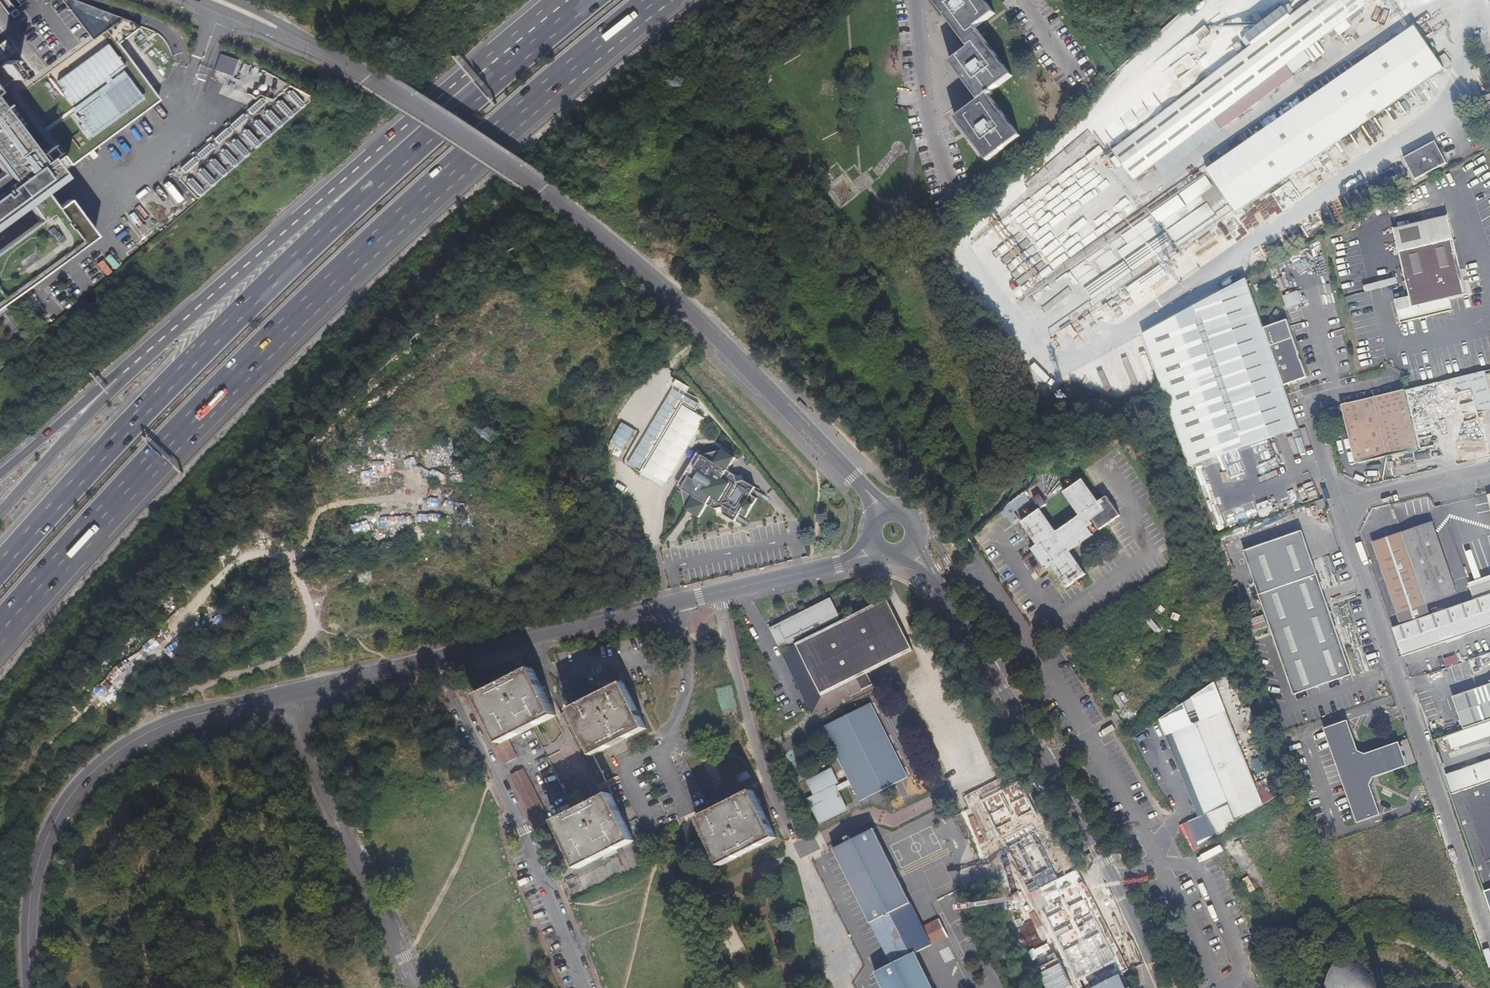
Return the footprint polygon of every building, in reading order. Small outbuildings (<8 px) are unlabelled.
[(29,6),(25,0),(17,0),(20,5),(9,13),(12,17),(29,6)] [(1021,136),(989,94),(1014,76),(977,27),(996,14),(986,0),(934,0),(970,48),(951,62),(979,100),(956,118),(988,161),(1021,136)] [(1202,74),(1206,81),(1112,150),(1135,180),(1234,106),(1238,111),(1243,108),(1247,113),(1283,86),(1279,81),(1282,78),(1279,72),(1375,0),(1313,0),(1251,46),(1238,28),(1216,45),(1229,63),(1222,68),(1216,60),(1205,68),(1207,71),(1202,74)] [(69,163),(158,102),(122,50),(115,48),(116,41),(143,23),(83,7),(83,10),(74,16),(89,36),(100,36),(102,38),(108,40),(109,77),(100,77),(97,91),(96,74),(94,71),(91,81),(85,72),(85,86),(82,89),(80,95),(67,104),(66,110),(59,108),(37,109),(37,116),(46,115),(50,120),(40,121),(69,163)] [(1438,58),(1415,26),(1208,171),(1237,213),(1453,62),(1445,53),(1438,58)] [(0,42),(0,63),(4,60),(13,53),(3,40),(0,42)] [(220,55),(214,71),(231,77),(237,61),(220,55)] [(16,76),(4,60),(0,63),(0,87),(16,76)] [(1478,66),(1471,68),(1480,93),(1487,90),(1478,66)] [(268,103),(262,96),(174,173),(195,197),(303,103),(288,86),(268,103)] [(915,93),(900,91),(898,105),(912,107),(915,93)] [(94,237),(67,200),(56,208),(43,191),(61,178),(46,158),(40,163),(34,155),(0,109),(0,223),(25,205),(37,222),(0,249),(0,307),(94,237)] [(1434,141),(1403,158),(1414,180),(1446,163),(1434,141)] [(34,155),(40,163),(46,158),(53,153),(47,145),(34,155)] [(1130,280),(1231,216),(1205,174),(1204,175),(1197,164),(1183,173),(1190,184),(1139,217),(1141,221),(1133,226),(1144,242),(1147,240),(1153,249),(1123,268),(1130,280)] [(1395,229),(1400,251),(1403,251),(1401,245),(1448,234),(1449,240),(1453,239),(1448,216),(1395,229)] [(1396,300),(1402,322),(1453,310),(1450,297),(1467,293),(1453,239),(1449,240),(1448,234),(1401,245),(1403,251),(1400,251),(1411,296),(1396,300)] [(123,255),(135,246),(130,240),(118,248),(123,255)] [(97,264),(105,275),(110,272),(102,261),(97,264)] [(89,271),(98,282),(102,278),(93,267),(89,271)] [(1300,428),(1288,393),(1284,384),(1307,377),(1287,320),(1264,328),(1245,276),(1141,331),(1165,398),(1189,466),(1300,428)] [(1298,290),(1283,296),(1288,309),(1303,303),(1298,290)] [(1448,420),(1489,409),(1489,388),(1485,369),(1439,381),(1448,420)] [(672,379),(669,384),(682,392),(686,387),(672,379)] [(621,465),(634,473),(681,395),(668,387),(621,465)] [(1399,390),(1374,396),(1388,456),(1419,448),(1405,389),(1399,390)] [(682,396),(639,468),(661,481),(700,416),(690,410),(694,403),(682,396)] [(1342,404),(1356,463),(1388,456),(1374,396),(1342,404)] [(1484,430),(1489,428),(1489,423),(1486,414),(1478,417),(1484,430)] [(621,422),(615,433),(628,440),(634,429),(621,422)] [(614,441),(605,456),(618,464),(627,449),(614,441)] [(673,484),(677,487),(697,453),(693,450),(673,484)] [(686,510),(699,518),(707,505),(715,510),(722,508),(724,515),(735,522),(740,514),(746,518),(750,512),(743,508),(747,500),(754,505),(758,499),(751,495),(755,488),(744,481),(738,482),(736,476),(728,471),(736,458),(722,450),(697,453),(677,487),(686,510)] [(1046,568),(1052,564),(1068,587),(1087,574),(1070,550),(1094,535),(1088,526),(1093,523),(1091,519),(1099,530),(1120,516),(1106,496),(1099,502),(1083,479),(1064,492),(1081,515),(1057,532),(1041,509),(1047,505),(1039,494),(1033,499),(1040,509),(1021,522),(1037,545),(1032,548),(1046,568)] [(1327,506),(1323,496),(1315,500),(1320,509),(1327,506)] [(750,512),(754,505),(747,500),(743,508),(750,512)] [(1428,603),(1457,593),(1458,592),(1433,521),(1402,532),(1428,603)] [(1295,694),(1352,674),(1303,530),(1245,550),(1295,694)] [(1428,603),(1402,532),(1373,542),(1402,625),(1431,615),(1428,603)] [(1431,615),(1461,604),(1457,593),(1428,603),(1431,615)] [(1405,659),(1489,629),(1489,594),(1482,597),(1461,604),(1431,615),(1402,625),(1394,627),(1398,640),(1405,659)] [(781,651),(813,714),(873,684),(867,673),(913,650),(887,598),(843,621),(831,597),(771,628),(783,651),(781,651)] [(497,746),(507,764),(519,757),(510,739),(558,715),(533,668),(477,696),(501,743),(497,746)] [(1264,803),(1263,801),(1214,680),(1165,713),(1206,813),(1190,820),(1196,835),(1216,828),(1218,832),(1264,803)] [(647,728),(624,682),(569,710),(593,756),(647,728)] [(1454,696),(1465,729),(1489,720),(1489,684),(1454,696)] [(732,691),(717,695),(721,711),(736,707),(732,691)] [(860,801),(909,776),(871,703),(823,727),(860,801)] [(1241,711),(1245,727),(1256,724),(1252,708),(1241,711)] [(1348,720),(1324,727),(1354,812),(1357,822),(1381,814),(1378,804),(1370,783),(1374,776),(1408,764),(1400,741),(1366,752),(1359,749),(1348,720)] [(1465,729),(1434,740),(1438,753),(1489,735),(1489,720),(1465,729)] [(561,750),(546,757),(560,783),(574,776),(561,750)] [(1260,759),(1253,760),(1256,774),(1263,772),(1260,759)] [(1489,905),(1489,759),(1445,775),(1489,905)] [(820,823),(849,809),(836,783),(839,782),(832,767),(807,780),(814,795),(807,798),(820,823)] [(538,828),(552,821),(524,768),(511,775),(538,828)] [(778,838),(753,790),(697,819),(721,866),(778,838)] [(624,845),(635,840),(611,793),(555,821),(579,868),(624,845)] [(834,849),(871,923),(892,964),(916,952),(932,944),(932,946),(948,937),(947,937),(948,936),(939,919),(938,918),(923,926),(874,829),(834,849)] [(605,860),(610,874),(630,867),(625,852),(605,860)] [(625,856),(626,868),(637,867),(636,855),(625,856)] [(1394,958),(1392,954),(1389,951),(1385,948),(1381,947),(1376,947),(1372,949),(1369,952),(1366,956),(1365,960),(1366,964),(1367,969),(1370,972),(1374,975),(1378,976),(1383,975),(1387,974),(1390,971),(1393,967),(1394,963),(1394,958)] [(1327,979),(1325,987),(1381,987),(1350,958),(1343,951),(1336,958),(1331,967),(1327,976),(1327,979)] [(916,952),(892,964),(875,972),(883,987),(934,987),(916,952)] [(1093,987),(1130,987),(1123,973),(1093,987)]
